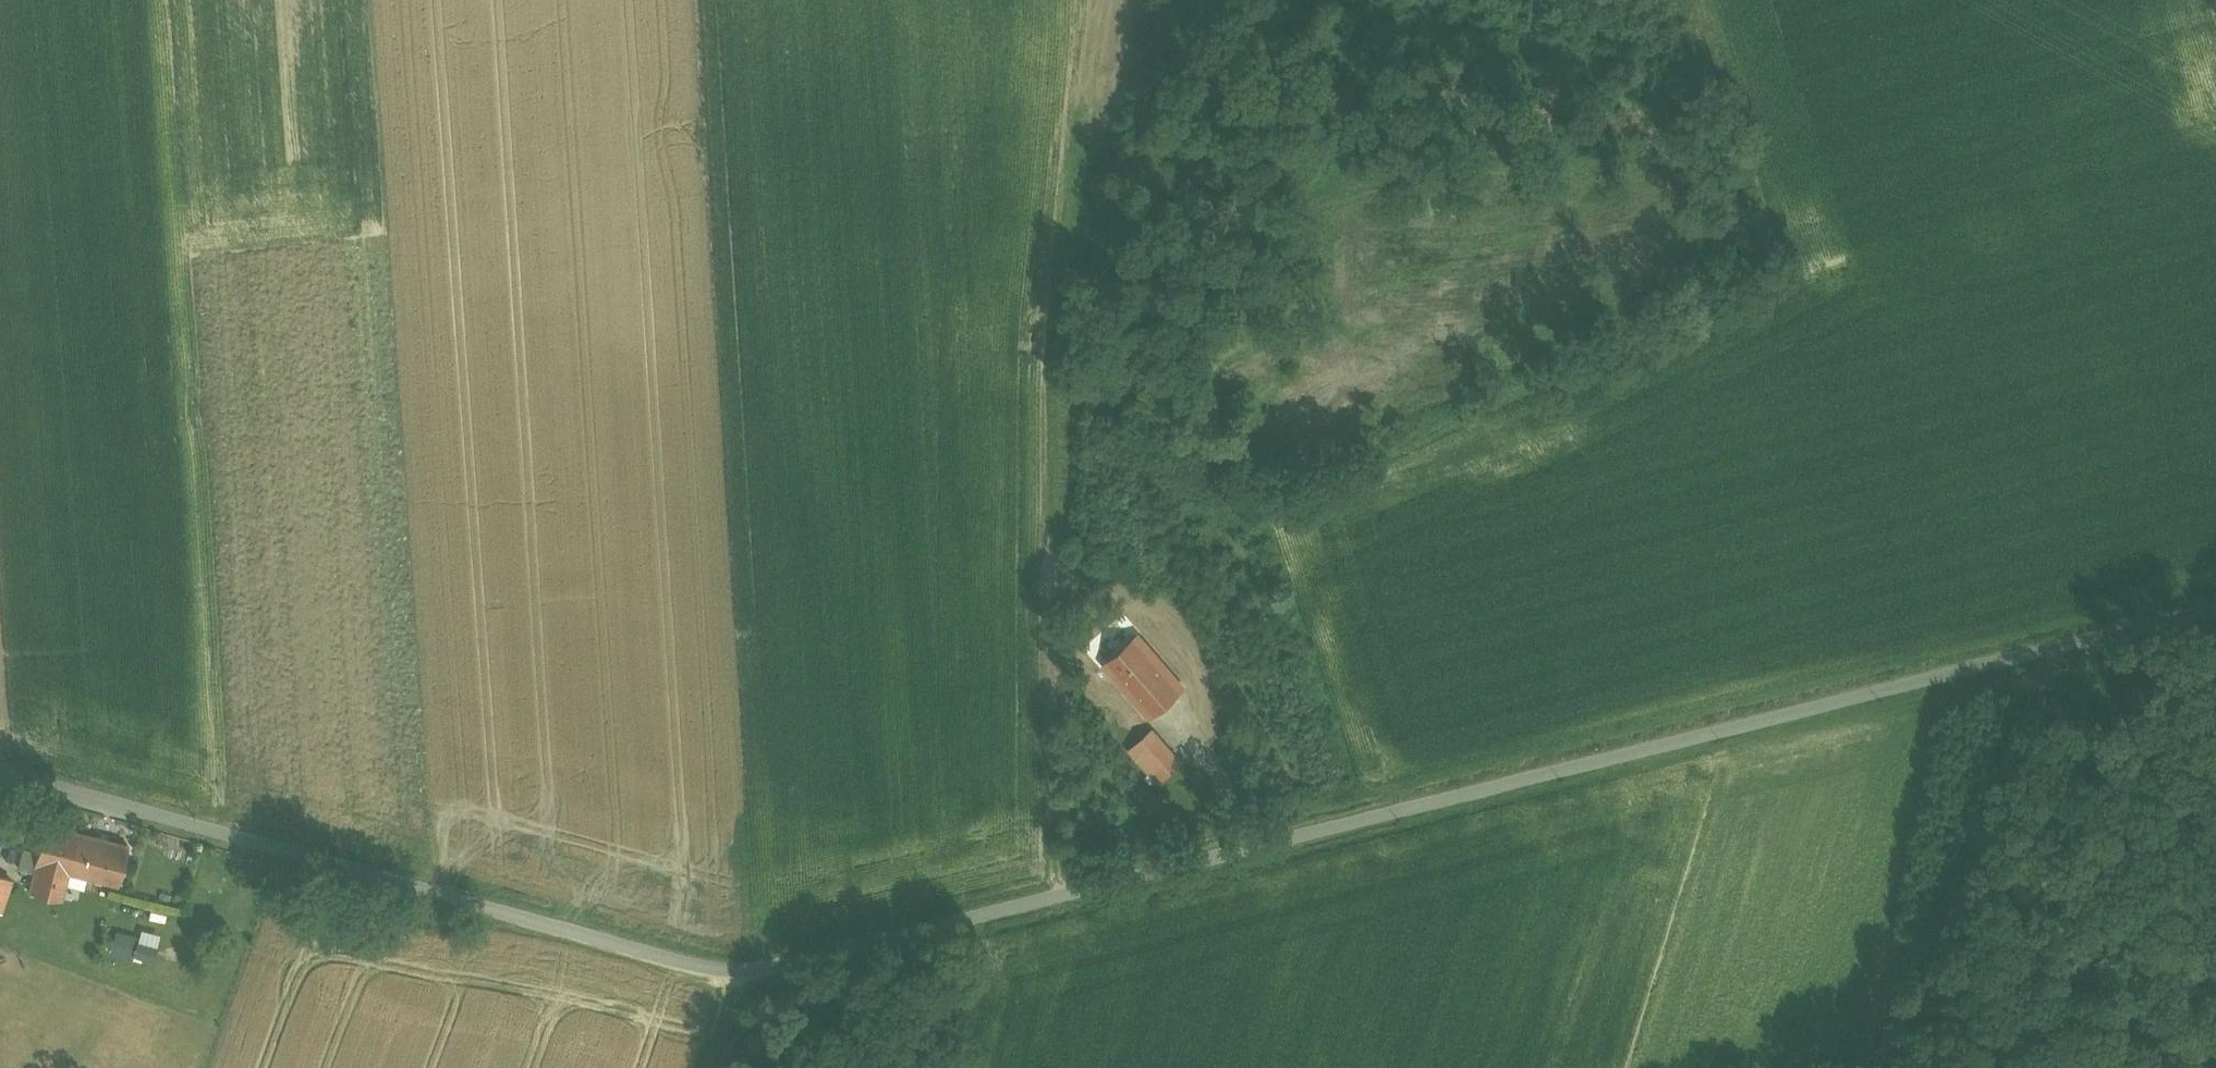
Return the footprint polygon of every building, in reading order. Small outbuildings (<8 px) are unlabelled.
[(1128,638),(1098,667),(1149,720),(1184,685),(1160,660),(1154,665),(1128,638)] [(1178,774),(1140,729),(1118,748),(1122,753),(1127,749),(1161,789),(1178,774)] [(81,823),(49,814),(31,884),(59,891),(68,859),(71,860),(79,832),(81,823)] [(126,845),(79,832),(71,860),(68,872),(115,885),(126,845)] [(0,873),(0,908),(10,877),(0,873)] [(111,953),(128,955),(132,931),(114,928),(111,953)] [(137,934),(128,948),(151,962),(160,948),(137,934)]
